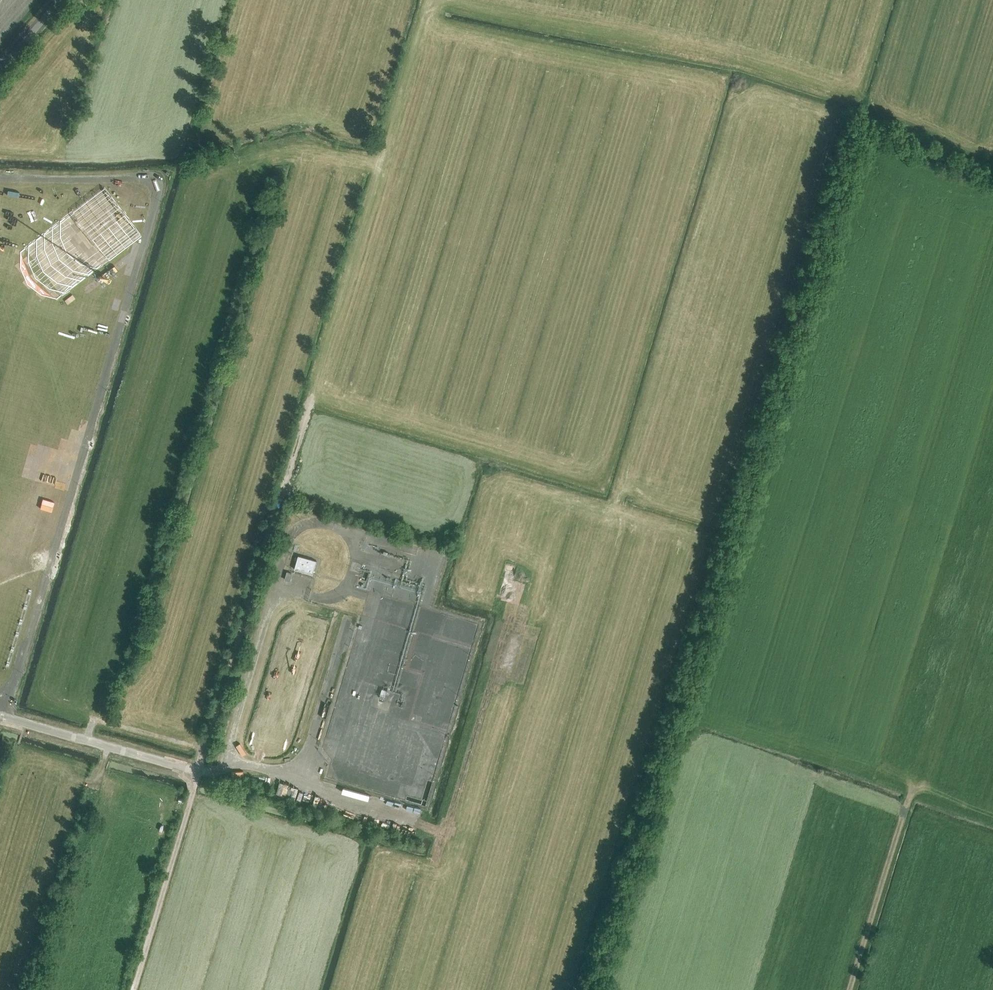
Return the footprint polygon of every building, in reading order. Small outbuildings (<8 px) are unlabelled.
[(312,574),(316,560),(298,555),(294,569),(312,574)]
